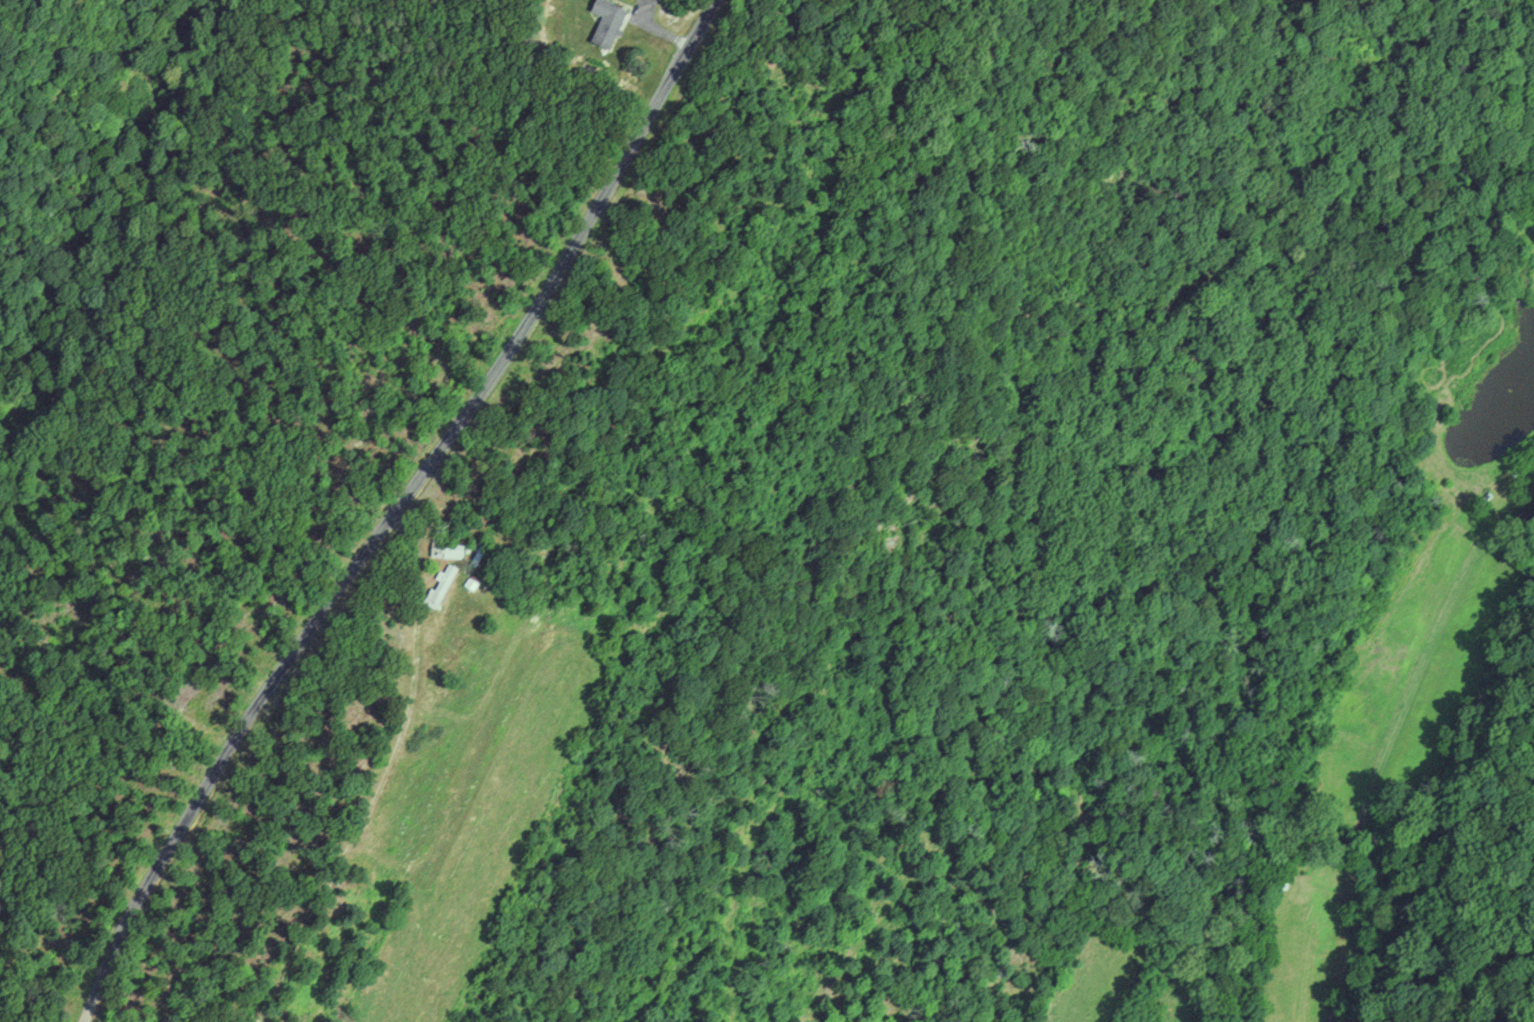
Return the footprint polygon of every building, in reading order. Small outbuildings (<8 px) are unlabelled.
[(622,26),(625,4),(594,1),(592,23),(622,26)] [(466,544),(431,544),(431,558),(466,558),(466,544)] [(428,605),(436,609),(454,573),(445,569),(428,605)]
